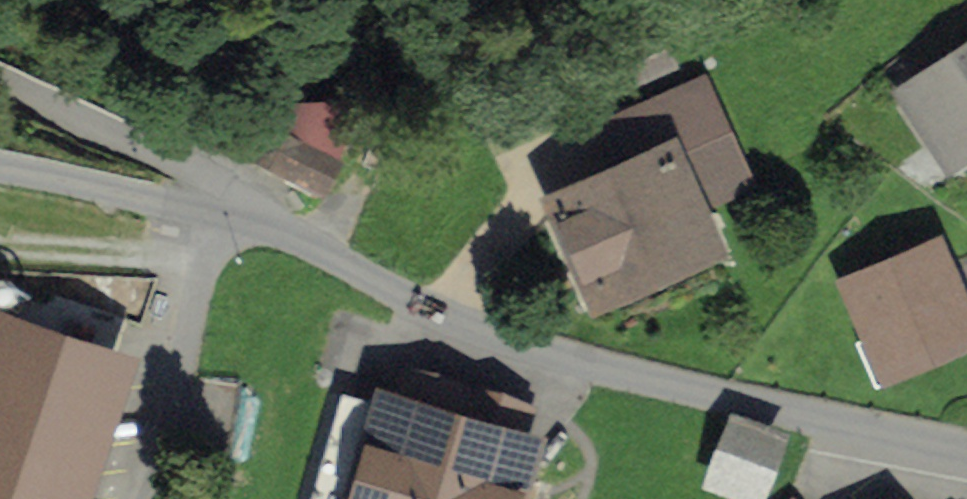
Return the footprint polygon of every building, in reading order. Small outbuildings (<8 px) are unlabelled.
[(901,66),(944,134),(966,119),(966,25),(901,66)] [(239,141),(304,174),(345,81),(271,87),(239,141)] [(628,181),(551,215),(595,314),(712,262),(694,222),(742,200),(696,96),(608,135),(628,181)] [(838,297),(878,389),(966,351),(966,347),(929,258),(838,297)] [(0,300),(0,498),(84,498),(133,341),(0,300)] [(384,383),(346,498),(503,498),(526,430),(384,383)] [(729,428),(709,481),(757,498),(762,498),(782,447),(729,428)]
